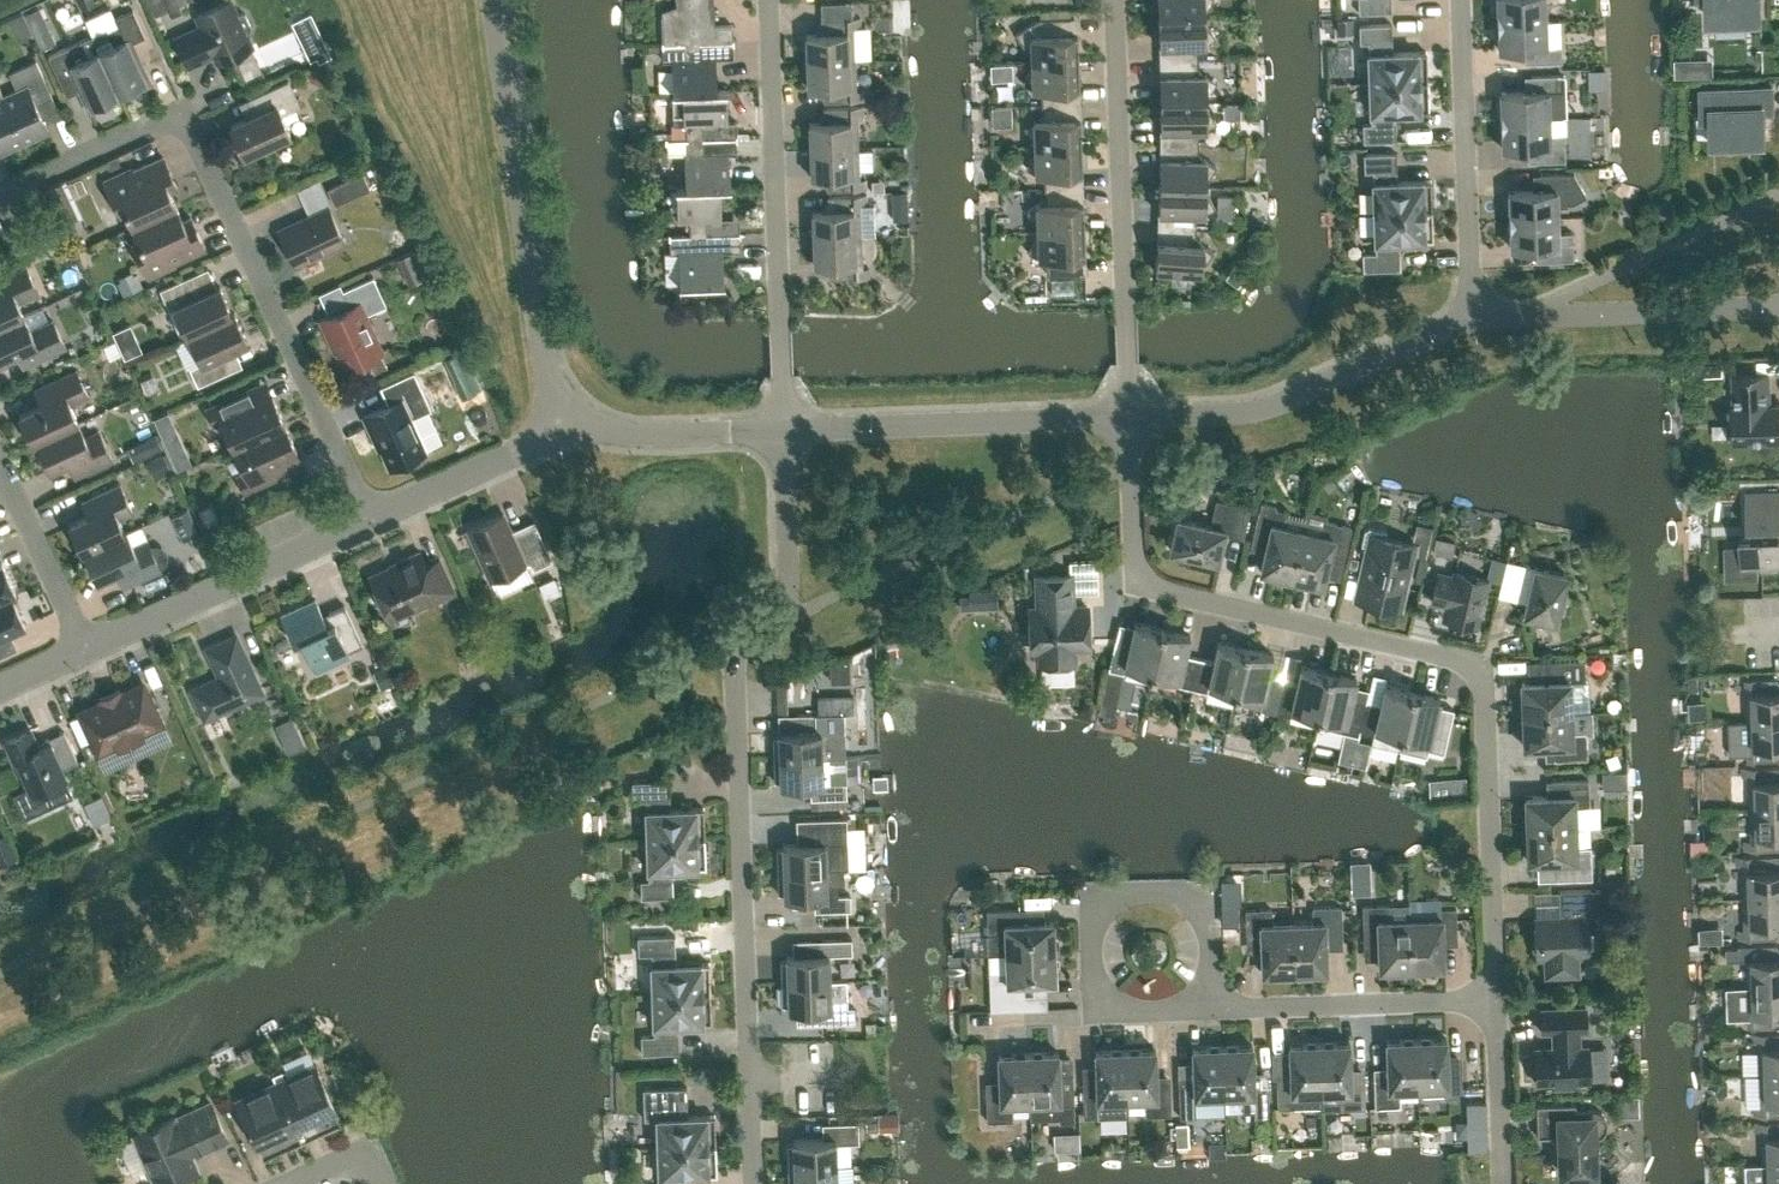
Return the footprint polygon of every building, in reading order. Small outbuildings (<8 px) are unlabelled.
[(156,15),(168,9),(172,16),(182,12),(178,5),(176,0),(148,0),(156,15)] [(251,25),(245,13),(241,12),(236,14),(230,0),(229,0),(197,15),(202,25),(175,37),(188,64),(214,52),(218,61),(251,46),(245,32),(249,30),(251,25)] [(733,38),(732,24),(714,24),(713,0),(676,0),(676,11),(661,12),(663,40),(661,40),(662,43),(733,41),(733,38)] [(1158,18),(1204,16),(1204,13),(1211,0),(1157,0),(1158,18)] [(1358,12),(1391,11),(1390,0),(1358,0),(1358,12)] [(1496,7),(1496,20),(1545,18),(1544,0),(1496,0),(1496,7)] [(1716,16),(1717,32),(1746,31),(1745,15),(1761,14),(1761,0),(1707,0),(1708,16),(1716,16)] [(132,90),(150,82),(132,41),(145,35),(133,9),(115,17),(118,25),(108,30),(107,28),(92,35),(118,92),(130,86),(132,90)] [(308,11),(289,20),(300,43),(304,53),(307,52),(310,58),(315,55),(317,59),(328,54),(319,34),(308,11)] [(1015,32),(1031,58),(1031,61),(1078,60),(1077,32),(1071,33),(1070,16),(1038,17),(1015,32)] [(1165,45),(1166,59),(1197,59),(1197,48),(1204,44),(1205,44),(1205,43),(1215,36),(1204,20),(1204,16),(1158,18),(1159,45),(1165,45)] [(805,33),(806,60),(854,59),(853,26),(860,26),(859,17),(822,18),(823,33),(805,33)] [(1337,33),(1351,33),(1350,18),(1336,19),(1337,33)] [(1561,45),(1546,46),(1545,18),(1496,20),(1497,33),(1498,48),(1529,47),(1530,62),(1561,61),(1561,45)] [(1359,24),(1359,42),(1368,42),(1368,53),(1369,82),(1427,80),(1426,51),(1392,52),(1391,23),(1359,24)] [(49,30),(35,37),(40,48),(54,41),(49,30)] [(92,35),(77,42),(48,55),(60,81),(73,75),(89,110),(107,102),(105,97),(118,92),(92,35)] [(733,43),(734,43),(733,41),(662,43),(662,60),(672,59),(673,90),(672,90),(672,91),(683,91),(682,90),(716,89),(716,88),(715,57),(733,56),(733,43)] [(1718,68),(1739,68),(1739,50),(1718,49),(1718,68)] [(1224,59),(1225,70),(1236,70),(1235,58),(1224,59)] [(855,91),(854,59),(806,60),(807,87),(825,87),(825,101),(862,100),(862,90),(855,91)] [(1160,74),(1160,101),(1206,101),(1206,98),(1216,80),(1206,75),(1206,74),(1205,74),(1198,69),(1197,59),(1166,59),(1166,74),(1160,74)] [(9,72),(17,89),(3,95),(24,140),(48,129),(39,110),(55,102),(35,60),(9,72)] [(1079,87),(1078,60),(1031,61),(1032,64),(1022,82),(1032,88),(1034,88),(1041,92),(1041,103),(1073,102),(1072,87),(1079,87)] [(1500,107),(1500,119),(1549,118),(1548,102),(1563,101),(1562,74),(1530,75),(1531,90),(1499,91),(1500,107)] [(300,106),(288,80),(251,96),(258,112),(231,124),(244,153),(290,132),(282,114),(300,106)] [(1369,82),(1370,112),(1371,123),(1362,123),(1363,141),(1395,140),(1394,111),(1428,110),(1427,80),(1369,82)] [(661,110),(659,87),(643,88),(645,111),(661,110)] [(1734,142),(1744,142),(1748,137),(1765,136),(1764,106),(1772,105),(1772,106),(1774,106),(1773,87),(1701,89),(1702,115),(1711,115),(1712,138),(1730,137),(1734,142)] [(737,137),(737,134),(735,134),(735,122),(727,122),(726,90),(727,90),(727,88),(716,88),(716,89),(682,90),(683,91),(672,91),(673,124),(686,123),(686,137),(667,138),(667,136),(665,136),(665,139),(737,137)] [(24,140),(3,95),(0,97),(0,150),(24,140)] [(1166,128),(1166,143),(1198,143),(1198,132),(1205,128),(1206,128),(1206,127),(1216,121),(1206,104),(1206,101),(1160,101),(1160,128),(1166,128)] [(1073,117),(1073,102),(1041,103),(1042,114),(1035,118),(1033,118),(1033,119),(1024,126),(1034,143),(1034,146),(1081,144),(1080,117),(1073,117)] [(826,121),(809,122),(810,149),(857,147),(856,115),(863,115),(863,106),(825,107),(826,121)] [(1500,119),(1501,132),(1501,147),(1533,146),(1534,161),(1565,160),(1564,132),(1549,133),(1549,118),(1500,119)] [(736,139),(737,139),(737,137),(665,139),(665,142),(667,142),(667,140),(686,139),(687,153),(685,153),(686,186),(720,185),(720,186),(730,186),(730,184),(729,184),(728,152),(736,152),(736,139)] [(1198,154),(1198,143),(1166,143),(1166,157),(1160,157),(1159,184),(1205,186),(1205,182),(1216,166),(1206,159),(1205,159),(1198,154)] [(1082,171),(1081,144),(1034,146),(1034,149),(1025,166),(1035,172),(1035,173),(1036,173),(1044,177),(1044,188),(1076,187),(1075,171),(1082,171)] [(858,179),(857,147),(810,149),(811,176),(828,175),(828,189),(866,188),(865,179),(858,179)] [(1373,181),(1372,181),(1373,211),(1431,209),(1430,179),(1397,181),(1396,152),(1363,153),(1364,171),(1372,171),(1373,181)] [(169,190),(177,186),(163,156),(132,170),(131,167),(104,180),(119,213),(126,210),(133,225),(176,205),(169,190)] [(335,204),(370,188),(362,172),(328,188),(335,204)] [(1508,206),(1508,218),(1557,217),(1556,203),(1573,203),(1586,196),(1573,173),(1539,174),(1539,189),(1508,190),(1508,206)] [(1205,189),(1205,186),(1159,184),(1158,212),(1164,212),(1164,226),(1195,228),(1196,217),(1203,213),(1204,213),(1204,212),(1215,206),(1205,189)] [(53,205),(67,198),(61,185),(47,191),(53,205)] [(720,185),(686,186),(675,186),(675,187),(676,187),(677,219),(689,219),(690,233),(670,234),(670,232),(668,232),(668,235),(740,233),(740,230),(739,230),(739,232),(706,233),(706,219),(721,218),(720,186),(720,185)] [(1076,202),(1076,187),(1044,188),(1045,198),(1038,203),(1036,203),(1036,204),(1027,210),(1037,227),(1037,230),(1084,229),(1083,201),(1076,202)] [(907,190),(891,190),(891,202),(907,202),(907,190)] [(829,210),(812,210),(813,237),(860,236),(859,204),(866,203),(866,194),(828,196),(829,210)] [(241,205),(245,216),(265,207),(260,197),(241,205)] [(173,261),(204,247),(190,216),(183,220),(176,205),(133,225),(139,240),(133,243),(148,276),(174,263),(173,261)] [(328,207),(279,229),(295,264),(344,241),(328,207)] [(1373,211),(1374,241),(1375,241),(1375,252),(1362,252),(1363,270),(1400,269),(1399,240),(1432,239),(1431,209),(1373,211)] [(1572,232),(1557,232),(1557,217),(1508,218),(1509,231),(1510,246),(1541,245),(1542,260),(1573,259),(1572,232)] [(1195,238),(1195,228),(1164,226),(1163,240),(1157,240),(1155,268),(1158,268),(1157,274),(1171,275),(1172,269),(1201,271),(1201,267),(1213,251),(1203,244),(1203,243),(1202,243),(1195,238)] [(1078,256),(1085,256),(1084,229),(1037,230),(1037,233),(1028,251),(1038,257),(1040,257),(1047,261),(1047,273),(1079,272),(1078,256)] [(740,235),(740,233),(668,235),(669,238),(670,252),(679,251),(680,282),(679,282),(679,283),(724,282),(724,280),(723,281),(722,250),(740,250),(740,235)] [(813,237),(814,264),(831,264),(831,278),(869,277),(868,268),(861,268),(860,236),(813,237)] [(24,314),(18,300),(38,291),(25,263),(0,274),(0,325),(24,314)] [(131,271),(119,277),(121,280),(116,282),(123,295),(144,285),(137,272),(133,275),(131,271)] [(232,314),(232,313),(219,285),(201,294),(196,292),(189,275),(159,289),(169,309),(174,307),(187,335),(189,334),(232,314)] [(320,319),(329,339),(331,338),(344,368),(382,351),(365,314),(386,305),(373,276),(342,290),(350,305),(320,319)] [(247,341),(234,313),(234,312),(232,313),(232,314),(189,334),(201,362),(189,367),(197,385),(234,369),(227,354),(229,350),(247,341)] [(24,314),(0,325),(0,360),(16,352),(22,365),(65,346),(53,319),(31,329),(24,314)] [(462,396),(480,387),(463,350),(445,358),(462,396)] [(1709,362),(1709,375),(1724,374),(1723,362),(1709,362)] [(19,414),(33,443),(37,441),(37,440),(78,421),(69,403),(88,395),(76,369),(34,389),(41,404),(19,414)] [(431,408),(414,370),(379,386),(388,404),(363,415),(373,435),(375,434),(390,467),(425,451),(410,418),(431,408)] [(1733,440),(1778,439),(1778,404),(1769,405),(1768,372),(1734,373),(1735,406),(1731,406),(1733,440)] [(233,445),(233,446),(285,422),(284,421),(272,396),(260,401),(253,386),(206,408),(213,423),(222,419),(233,445)] [(37,440),(37,441),(50,469),(67,461),(74,476),(112,459),(98,429),(84,436),(78,421),(37,440)] [(285,423),(285,422),(233,446),(234,446),(246,471),(237,475),(244,491),(291,469),(284,454),(296,449),(284,423),(285,423)] [(157,434),(146,438),(152,451),(163,447),(157,434)] [(162,453),(146,461),(154,478),(171,470),(162,453)] [(1038,458),(1038,474),(1049,474),(1048,458),(1038,458)] [(69,523),(83,552),(84,551),(125,532),(124,531),(118,518),(132,512),(119,482),(81,499),(88,514),(69,523)] [(1747,493),(1748,526),(1753,526),(1753,535),(1741,535),(1742,566),(1762,565),(1762,569),(1775,568),(1775,565),(1778,565),(1778,492),(1747,493)] [(1250,507),(1216,499),(1210,525),(1177,517),(1170,549),(1217,560),(1224,533),(1243,537),(1250,507)] [(1275,505),(1261,501),(1252,540),(1266,543),(1260,570),(1273,573),(1271,578),(1290,582),(1302,529),(1282,525),(1285,511),(1274,508),(1275,505)] [(183,539),(199,532),(188,508),(172,515),(183,539)] [(1440,511),(1431,548),(1451,553),(1459,515),(1440,511)] [(529,561),(533,568),(552,559),(534,520),(510,530),(503,512),(468,528),(490,579),(529,561)] [(1325,520),(1322,534),(1302,529),(1290,582),(1308,586),(1310,581),(1322,584),(1329,557),(1343,561),(1351,526),(1325,520)] [(1420,539),(1416,553),(1425,556),(1432,526),(1416,522),(1413,537),(1420,539)] [(1361,544),(1366,545),(1354,598),(1400,608),(1415,543),(1385,536),(1386,531),(1369,527),(1364,530),(1361,544)] [(133,545),(127,531),(126,530),(124,531),(125,532),(84,551),(97,579),(116,570),(123,586),(160,569),(147,539),(133,545)] [(427,568),(419,550),(400,559),(402,563),(371,578),(388,616),(437,593),(439,598),(454,591),(441,562),(427,568)] [(1078,588),(1109,587),(1108,554),(1077,555),(1078,588)] [(1506,559),(1498,594),(1526,601),(1523,614),(1555,621),(1558,610),(1563,611),(1567,591),(1562,590),(1566,573),(1506,559)] [(15,593),(1,562),(0,562),(0,599),(11,594),(11,595),(15,593)] [(1431,600),(1446,604),(1443,618),(1476,625),(1487,579),(1454,571),(1453,576),(1437,572),(1431,600)] [(1040,648),(1040,662),(1074,661),(1073,647),(1089,647),(1087,606),(1072,606),(1071,574),(1037,575),(1038,608),(1029,608),(1031,649),(1040,648)] [(540,583),(546,596),(560,590),(554,577),(540,583)] [(970,595),(960,596),(960,610),(992,609),(991,589),(971,590),(970,590),(970,591),(970,595)] [(5,652),(0,641),(3,639),(5,634),(25,625),(11,595),(11,594),(0,599),(0,655),(5,652)] [(315,598),(280,614),(293,641),(300,638),(315,670),(349,654),(348,650),(362,643),(344,604),(322,614),(315,598)] [(1124,665),(1152,672),(1162,628),(1134,621),(1133,626),(1119,622),(1116,638),(1115,637),(1108,668),(1122,671),(1123,672),(1124,665)] [(1179,678),(1177,684),(1192,688),(1199,657),(1185,654),(1189,634),(1162,628),(1152,672),(1179,678)] [(482,631),(466,638),(472,652),(488,644),(482,631)] [(261,691),(235,635),(207,648),(220,676),(192,689),(205,717),(261,691)] [(1192,688),(1207,691),(1208,685),(1235,691),(1245,647),(1218,641),(1213,660),(1199,657),(1192,688)] [(1262,698),(1260,708),(1275,712),(1282,681),(1283,676),(1268,673),(1273,654),(1245,647),(1235,691),(1262,698)] [(1542,680),(1521,681),(1522,713),(1571,711),(1590,711),(1588,680),(1584,680),(1583,659),(1533,661),(1534,674),(1542,674),(1542,680)] [(831,679),(849,679),(849,661),(830,661),(831,679)] [(380,688),(394,682),(386,664),(372,670),(380,688)] [(1275,712),(1289,715),(1291,709),(1318,715),(1328,671),(1301,665),(1296,684),(1282,681),(1275,712)] [(1108,668),(1105,682),(1119,686),(1122,671),(1108,668)] [(1328,671),(1318,715),(1316,725),(1344,731),(1345,728),(1358,731),(1366,700),(1359,699),(1360,694),(1355,686),(1354,685),(1356,678),(1328,671)] [(1746,687),(1747,719),(1778,718),(1778,691),(1777,691),(1776,677),(1739,678),(1739,687),(1746,687)] [(160,722),(142,683),(81,710),(99,750),(160,722)] [(1412,691),(1384,684),(1380,704),(1366,700),(1358,731),(1372,735),(1370,743),(1398,749),(1412,691)] [(1453,708),(1438,705),(1440,697),(1412,691),(1398,749),(1426,755),(1428,749),(1443,752),(1453,708)] [(772,736),(773,758),(822,756),(845,755),(843,711),(818,712),(814,712),(815,730),(778,731),(778,735),(772,736)] [(1586,731),(1572,732),(1571,711),(1522,713),(1523,745),(1550,744),(1551,759),(1587,757),(1586,731)] [(1778,745),(1778,718),(1747,719),(1749,752),(1742,752),(1742,761),(1778,760),(1778,749),(1778,745)] [(14,760),(16,759),(31,792),(45,786),(53,804),(72,795),(60,769),(78,761),(64,730),(45,739),(47,743),(38,747),(30,729),(5,740),(14,760)] [(845,755),(822,756),(773,758),(774,780),(780,780),(780,784),(817,783),(817,798),(846,797),(846,782),(845,755)] [(1749,776),(1751,808),(1778,807),(1778,766),(1742,767),(1743,776),(1749,776)] [(705,836),(704,807),(670,808),(669,779),(632,780),(632,798),(646,798),(646,809),(647,838),(705,836)] [(1450,798),(1465,797),(1464,779),(1449,779),(1450,798)] [(1552,795),(1525,796),(1526,828),(1575,826),(1574,805),(1589,805),(1588,779),(1552,780),(1552,795)] [(101,793),(82,803),(92,824),(111,815),(101,793)] [(1751,808),(1752,840),(1745,840),(1745,850),(1778,848),(1778,807),(1751,808)] [(826,868),(843,867),(848,867),(846,817),(803,818),(804,842),(782,843),(782,848),(776,848),(777,870),(826,868)] [(853,864),(873,864),(873,819),(853,819),(853,864)] [(1526,828),(1527,860),(1555,859),(1555,879),(1591,878),(1590,846),(1576,847),(1575,826),(1526,828)] [(0,836),(0,867),(18,858),(6,833),(0,836)] [(1701,850),(1721,849),(1721,835),(1700,836),(1701,850)] [(672,867),(706,866),(705,836),(647,838),(648,868),(649,879),(640,879),(641,897),(673,896),(672,867)] [(1774,869),(1773,855),(1736,856),(1736,865),(1743,865),(1744,897),(1778,896),(1778,869),(1774,869)] [(777,870),(778,892),(784,892),(784,897),(821,895),(821,910),(850,909),(850,894),(832,895),(832,884),(844,883),(843,867),(826,868),(777,870)] [(1367,882),(1351,882),(1351,892),(1368,891),(1367,882)] [(1600,888),(1558,890),(1559,918),(1534,919),(1535,955),(1546,955),(1547,973),(1576,972),(1576,953),(1589,953),(1588,932),(1602,931),(1600,888)] [(1778,923),(1778,896),(1744,897),(1745,929),(1738,929),(1739,939),(1776,937),(1776,923),(1778,923)] [(1237,922),(1236,903),(1222,903),(1222,923),(1237,922)] [(1379,967),(1411,966),(1409,917),(1409,903),(1388,904),(1362,905),(1363,941),(1378,940),(1379,967)] [(1294,970),(1326,969),(1325,942),(1342,941),(1341,906),(1313,907),(1313,921),(1292,922),(1294,970)] [(1441,908),(1441,916),(1409,917),(1411,966),(1443,965),(1442,938),(1457,937),(1456,907),(1441,908)] [(1020,921),(1019,908),(986,909),(988,953),(1005,952),(1054,950),(1053,920),(1020,921)] [(1292,922),(1272,922),(1271,908),(1246,909),(1247,945),(1261,944),(1262,972),(1294,970),(1292,922)] [(710,991),(709,962),(676,963),(675,934),(637,935),(638,953),(651,953),(652,964),(651,964),(652,993),(710,991)] [(786,960),(780,960),(781,982),(829,981),(829,960),(830,960),(830,954),(852,953),(851,938),(822,939),(823,954),(786,955),(786,960)] [(1746,958),(1747,986),(1778,985),(1778,958),(1777,958),(1776,943),(1739,945),(1739,947),(1727,947),(1727,959),(1746,958)] [(1022,981),(1055,980),(1054,950),(1005,952),(1006,971),(989,971),(990,997),(1023,996),(1022,981)] [(781,982),(782,1005),(788,1004),(788,1009),(825,1007),(825,1022),(854,1021),(854,1006),(847,1006),(847,994),(830,995),(829,981),(781,982)] [(1747,986),(1728,986),(1730,1019),(1749,1018),(1749,1027),(1778,1026),(1778,985),(1747,986)] [(678,1022),(711,1021),(710,991),(652,993),(653,1023),(654,1023),(654,1034),(641,1034),(641,1052),(679,1051),(678,1022)] [(1593,996),(1593,1008),(1614,1007),(1614,995),(1593,996)] [(1534,1047),(1535,1082),(1589,1080),(1588,1045),(1579,1045),(1579,1029),(1586,1029),(1585,1006),(1540,1007),(1541,1031),(1552,1030),(1552,1046),(1534,1047)] [(1752,1042),(1759,1042),(1760,1074),(1778,1073),(1778,1032),(1752,1033),(1752,1042)] [(1447,1086),(1447,1091),(1462,1090),(1460,1060),(1447,1061),(1446,1037),(1416,1038),(1418,1087),(1447,1086)] [(1400,1105),(1399,1088),(1418,1087),(1416,1038),(1386,1040),(1387,1073),(1374,1073),(1375,1106),(1400,1105)] [(1321,1108),(1340,1107),(1365,1107),(1364,1074),(1350,1074),(1349,1041),(1319,1042),(1321,1105),(1321,1108)] [(1319,1042),(1289,1043),(1290,1076),(1277,1077),(1278,1107),(1321,1105),(1319,1042)] [(1224,1094),(1225,1112),(1254,1110),(1254,1116),(1268,1116),(1267,1077),(1253,1078),(1252,1044),(1222,1045),(1224,1094)] [(1225,1114),(1225,1112),(1224,1094),(1222,1045),(1192,1046),(1193,1068),(1178,1068),(1178,1080),(1180,1116),(1195,1116),(1225,1114)] [(1146,1114),(1171,1113),(1170,1081),(1156,1081),(1155,1048),(1125,1049),(1127,1097),(1145,1097),(1146,1114)] [(1084,1116),(1127,1115),(1127,1097),(1125,1049),(1095,1050),(1096,1083),(1082,1084),(1084,1116)] [(1058,1061),(1058,1051),(1028,1052),(1030,1101),(1030,1117),(1059,1116),(1059,1120),(1074,1120),(1072,1060),(1058,1061)] [(1012,1119),(1011,1101),(1030,1101),(1028,1052),(998,1053),(999,1086),(985,1087),(987,1120),(1012,1119)] [(285,1068),(272,1074),(276,1082),(302,1139),(341,1121),(315,1065),(289,1076),(285,1068)] [(1760,1074),(1761,1106),(1754,1106),(1755,1116),(1778,1115),(1778,1073),(1760,1074)] [(276,1082),(237,1100),(263,1157),(302,1139),(276,1082)] [(680,1086),(643,1088),(644,1118),(657,1118),(658,1146),(716,1144),(715,1114),(681,1115),(680,1086)] [(1619,1106),(1639,1106),(1639,1096),(1619,1097),(1619,1106)] [(1467,1122),(1486,1121),(1486,1101),(1466,1102),(1467,1122)] [(157,1183),(163,1183),(196,1169),(190,1154),(227,1137),(211,1102),(174,1119),(173,1116),(135,1133),(157,1183)] [(1561,1172),(1593,1171),(1592,1138),(1593,1138),(1596,1137),(1597,1137),(1600,1136),(1602,1134),(1603,1132),(1604,1131),(1605,1129),(1606,1126),(1607,1124),(1607,1122),(1606,1120),(1606,1118),(1605,1116),(1604,1114),(1603,1113),(1601,1111),(1599,1110),(1596,1108),(1594,1108),(1591,1108),(1575,1108),(1575,1102),(1535,1104),(1537,1136),(1560,1135),(1561,1172)] [(793,1143),(787,1143),(788,1165),(836,1164),(836,1143),(837,1143),(836,1137),(859,1137),(858,1121),(829,1122),(829,1137),(793,1138),(793,1143)] [(1762,1130),(1763,1163),(1778,1162),(1778,1121),(1755,1122),(1755,1131),(1762,1130)] [(1189,1143),(1188,1126),(1178,1126),(1178,1144),(1189,1143)] [(1078,1130),(1066,1131),(1067,1148),(1079,1147),(1078,1130)] [(659,1175),(659,1183),(683,1183),(683,1174),(717,1173),(716,1144),(658,1146),(659,1175)] [(1763,1163),(1764,1183),(1778,1183),(1778,1162),(1763,1163)] [(836,1164),(788,1165),(788,1183),(854,1183),(853,1163),(836,1164)]
